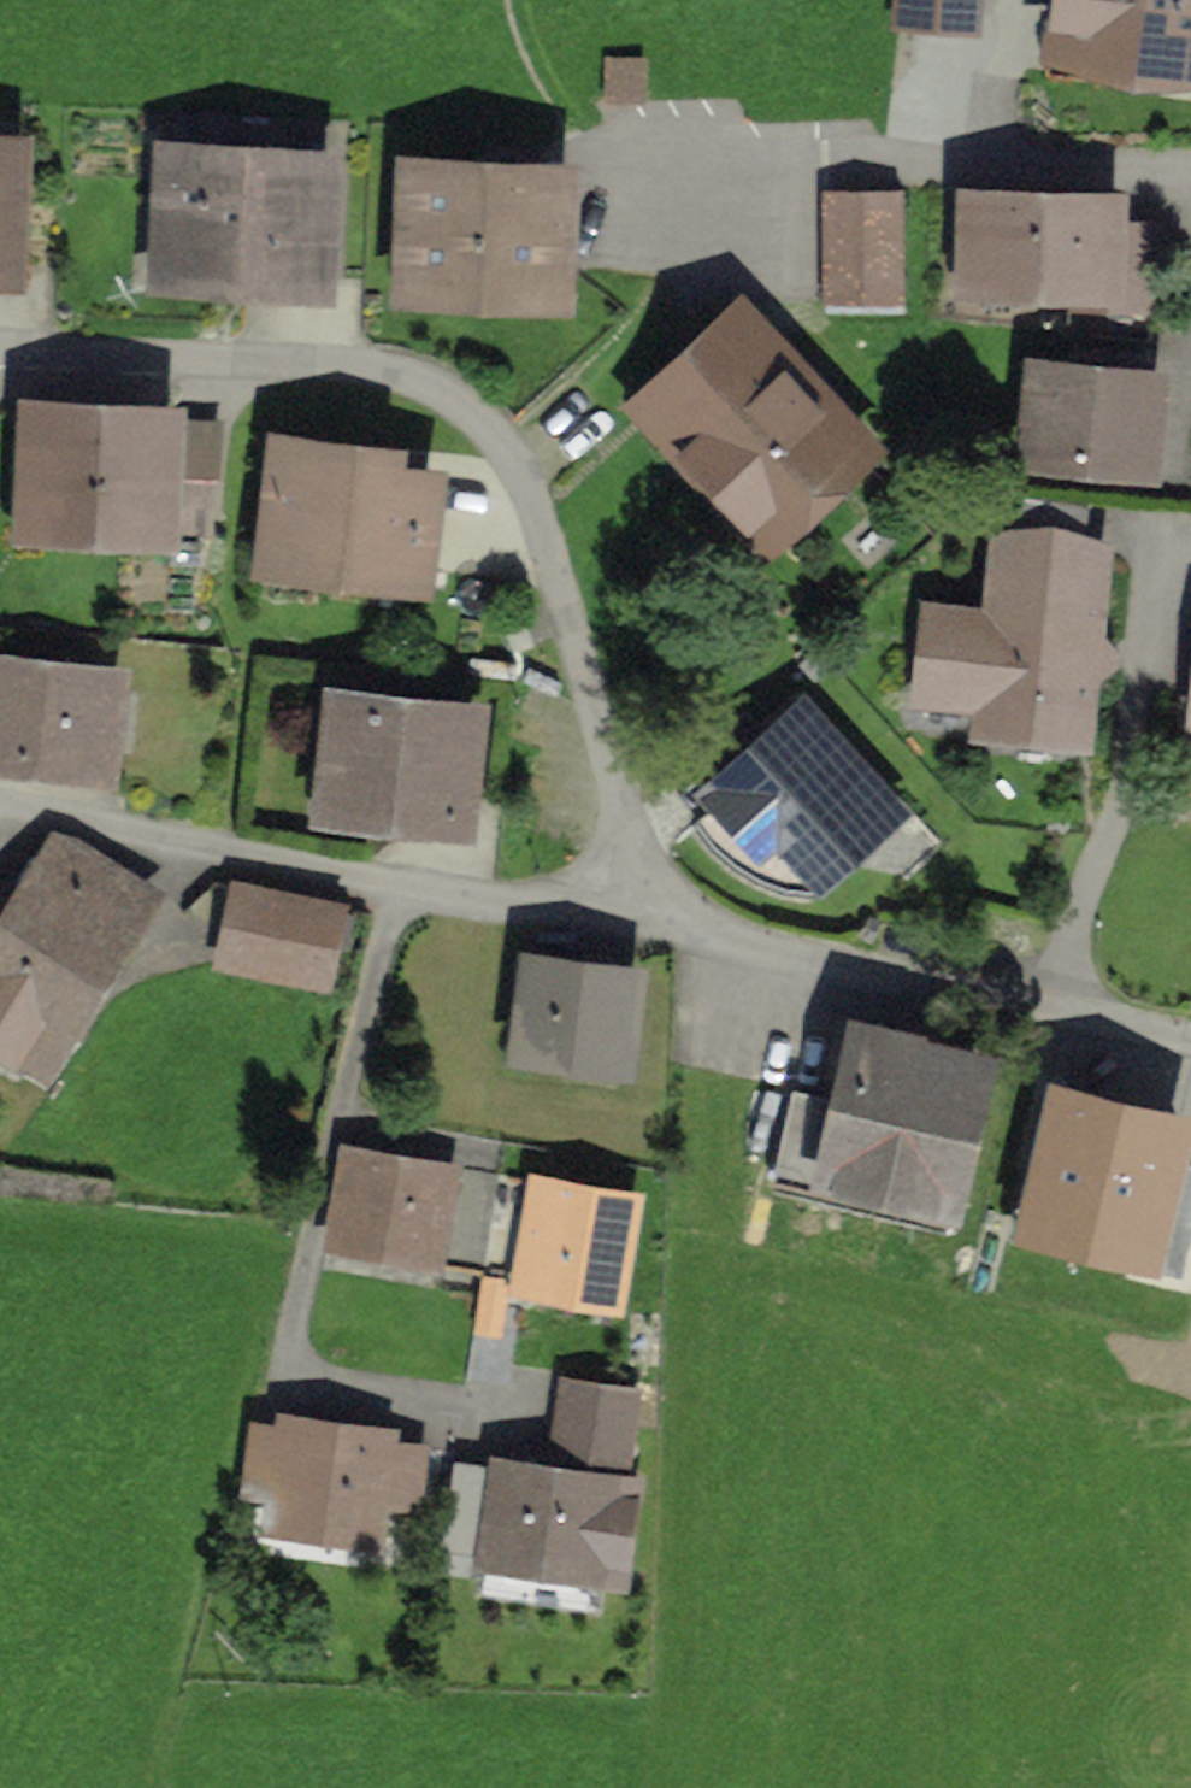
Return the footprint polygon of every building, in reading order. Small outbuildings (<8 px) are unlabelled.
[(982,0),(900,0),(898,25),(980,31),(982,0)] [(1046,56),(1190,74),(1190,0),(1052,0),(1046,56)] [(0,156),(0,297),(10,297),(18,157),(0,156)] [(318,168),(154,159),(147,291),(311,300),(318,168)] [(566,182),(396,172),(387,309),(558,319),(566,182)] [(1127,188),(966,182),(963,285),(1123,291),(1127,188)] [(904,193),(824,193),(824,299),(904,299),(904,193)] [(868,457),(740,315),(625,418),(754,560),(868,457)] [(1165,387),(1032,372),(1021,471),(1155,486),(1165,387)] [(169,427),(20,418),(12,544),(162,553),(169,427)] [(436,468),(266,447),(249,579),(419,600),(436,468)] [(994,540),(986,622),(927,617),(917,717),(977,722),(973,757),(1088,767),(1108,550),(994,540)] [(802,626),(692,728),(834,879),(944,777),(802,626)] [(0,674),(0,779),(104,790),(115,686),(0,674)] [(474,724),(329,709),(315,832),(461,848),(474,724)] [(0,880),(0,1024),(16,1035),(121,873),(39,820),(0,880)] [(352,913),(245,888),(228,961),(334,986),(352,913)] [(644,965),(531,952),(519,1057),(632,1070),(644,965)] [(981,1058),(856,1024),(817,1167),(943,1201),(981,1058)] [(1063,1096),(1029,1239),(1159,1270),(1190,1136),(1190,1126),(1063,1096)] [(440,1151),(341,1132),(326,1212),(425,1230),(440,1151)] [(625,1180),(529,1165),(514,1257),(609,1273),(625,1180)] [(566,1407),(631,1416),(635,1386),(570,1377),(566,1407)] [(558,1469),(623,1478),(631,1416),(566,1407),(558,1469)] [(413,1453),(269,1429),(255,1511),(399,1534),(413,1453)] [(623,1478),(558,1469),(499,1460),(486,1550),(610,1568),(623,1478)]
